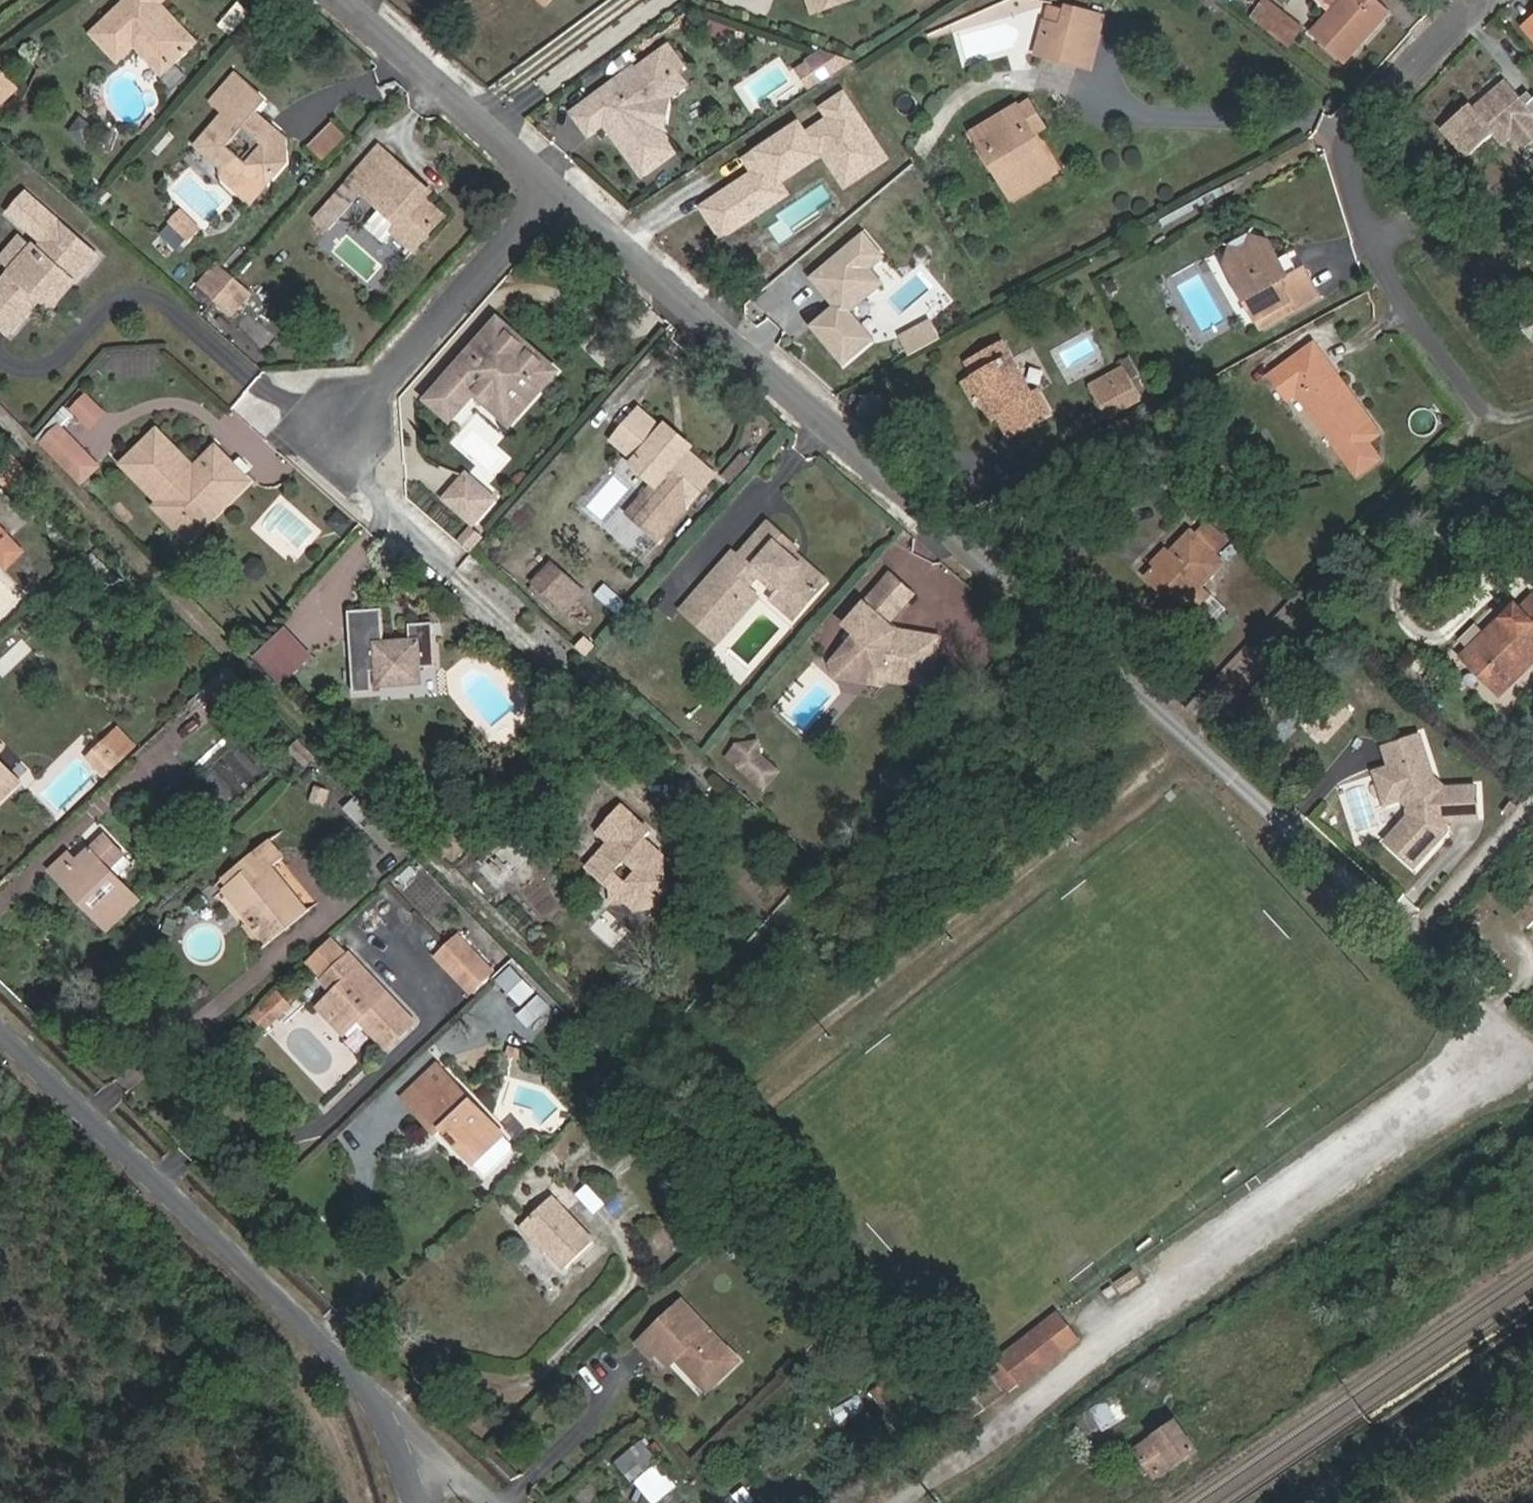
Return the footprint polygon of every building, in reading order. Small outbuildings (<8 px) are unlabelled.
[(87,39),(117,67),(134,48),(146,35),(177,64),(199,39),(161,5),(165,0),(120,0),(87,39)] [(804,8),(834,1),(834,0),(802,0),(804,8)] [(1308,33),(1341,65),(1391,12),(1378,0),(1340,0),(1308,33)] [(1056,37),(1049,59),(1076,67),(1085,33),(1065,28),(1070,6),(1055,2),(1051,20),(1046,24),(1043,33),(1056,37)] [(1273,13),(1261,4),(1246,22),(1259,31),(1269,18),(1273,13)] [(1525,24),(1532,35),(1532,17),(1525,24)] [(1282,50),(1293,36),(1269,18),(1259,31),(1282,50)] [(1043,33),(1036,55),(1049,59),(1056,37),(1043,33)] [(1076,67),(1092,72),(1102,37),(1085,33),(1076,67)] [(167,76),(177,64),(146,35),(134,48),(167,76)] [(678,71),(664,53),(656,60),(668,78),(671,76),(678,71)] [(806,67),(819,85),(850,64),(822,55),(806,67)] [(631,78),(629,75),(572,117),(586,138),(602,126),(610,138),(616,134),(623,144),(618,148),(639,177),(670,156),(645,124),(647,113),(662,101),(654,88),(655,87),(668,78),(656,60),(631,78)] [(0,70),(0,93),(12,81),(0,70)] [(213,99),(225,111),(200,142),(225,167),(241,169),(250,160),(270,179),(289,159),(289,138),(258,111),(268,102),(239,73),(213,99)] [(679,89),(671,76),(668,78),(655,87),(662,101),(679,89)] [(1472,102),(1439,127),(1464,160),(1495,135),(1502,144),(1532,120),(1532,111),(1509,80),(1478,104),(1472,102)] [(1,115),(24,90),(12,81),(0,93),(0,115),(1,115)] [(845,188),(893,159),(848,86),(819,104),(821,109),(744,156),(752,170),(700,202),(722,239),(805,188),(796,174),(825,155),(845,188)] [(1044,124),(1030,97),(1014,106),(1031,132),(1044,124)] [(1031,132),(1014,106),(977,126),(998,169),(993,171),(1010,203),(1056,177),(1031,132)] [(327,159),(351,135),(334,118),(310,142),(327,159)] [(977,126),(969,130),(993,171),(998,169),(977,126)] [(610,138),(618,148),(623,144),(616,134),(610,138)] [(417,182),(374,145),(342,179),(393,223),(386,229),(406,249),(438,214),(417,199),(409,192),(417,182)] [(258,191),(270,179),(250,160),(241,169),(225,167),(228,177),(243,176),(258,191)] [(417,199),(425,189),(417,182),(409,192),(417,199)] [(161,230),(179,249),(203,225),(185,206),(161,230)] [(8,275),(0,283),(0,331),(6,337),(43,298),(52,288),(59,294),(93,257),(56,223),(32,249),(8,275)] [(1230,263),(1275,237),(1276,235),(1256,225),(1250,241),(1235,239),(1230,263)] [(810,323),(846,366),(880,338),(855,309),(888,281),(875,266),(889,254),(866,227),(810,274),(835,303),(810,323)] [(1297,275),(1287,257),(1275,237),(1230,263),(1259,315),(1292,295),(1297,303),(1302,310),(1330,294),(1315,266),(1306,270),(1297,275)] [(0,261),(0,267),(8,275),(32,249),(21,239),(0,261)] [(1306,270),(1297,253),(1287,257),(1297,275),(1306,270)] [(218,259),(202,276),(219,291),(235,273),(218,259)] [(219,291),(239,308),(255,290),(235,273),(219,291)] [(43,298),(49,305),(59,294),(52,288),(43,298)] [(1259,315),(1263,322),(1297,303),(1292,295),(1259,315)] [(556,367),(501,320),(434,396),(451,413),(477,386),(512,417),(556,367)] [(1006,356),(998,342),(963,362),(970,375),(961,381),(970,398),(980,390),(1005,435),(1046,412),(1034,390),(1025,395),(1003,359),(1006,356)] [(1380,435),(1315,345),(1270,376),(1290,403),(1298,397),(1357,478),(1380,461),(1368,445),(1380,435)] [(1109,382),(1115,392),(1097,402),(1108,423),(1140,405),(1122,375),(1109,382)] [(1109,382),(1091,391),(1097,402),(1115,392),(1109,382)] [(88,389),(71,406),(93,427),(109,409),(88,389)] [(74,414),(64,404),(40,433),(49,441),(74,414)] [(658,432),(635,411),(610,438),(637,461),(650,473),(643,481),(641,482),(650,490),(658,496),(648,507),(668,525),(711,480),(691,462),(658,432)] [(190,468),(183,462),(191,453),(157,420),(119,456),(161,496),(156,500),(178,522),(206,496),(218,508),(254,473),(220,438),(197,459),(190,468)] [(691,462),(698,455),(666,425),(658,432),(691,462)] [(94,453),(72,428),(52,445),(76,469),(94,453)] [(10,462),(1,450),(0,451),(0,465),(2,468),(10,462)] [(191,453),(183,462),(190,468),(197,459),(191,453)] [(637,461),(630,469),(643,481),(650,473),(637,461)] [(490,500),(467,479),(444,504),(468,524),(490,500)] [(654,540),(668,525),(648,507),(658,496),(650,490),(627,516),(654,540)] [(178,522),(190,535),(218,508),(206,496),(178,522)] [(1219,554),(1236,535),(1211,513),(1194,530),(1219,554)] [(815,586),(791,565),(794,561),(777,546),(785,536),(771,523),(734,562),(729,555),(698,586),(723,609),(740,591),(753,578),(772,594),(765,600),(785,618),(815,586)] [(1171,550),(1158,563),(1148,573),(1161,586),(1168,579),(1174,586),(1184,597),(1202,579),(1223,559),(1219,554),(1194,530),(1192,527),(1171,550)] [(823,578),(800,557),(804,552),(785,536),(777,546),(794,561),(791,565),(815,586),(823,578)] [(13,558),(0,542),(0,567),(13,558)] [(1166,544),(1151,557),(1158,563),(1171,550),(1166,544)] [(574,583),(552,561),(533,582),(555,604),(574,583)] [(916,588),(892,566),(846,617),(860,631),(836,656),(840,672),(855,675),(860,668),(936,681),(945,636),(902,629),(888,618),(916,588)] [(1161,586),(1168,592),(1174,586),(1168,579),(1161,586)] [(1184,597),(1196,609),(1214,589),(1202,579),(1184,597)] [(698,586),(673,611),(699,635),(723,609),(698,586)] [(699,635),(709,645),(751,601),(740,591),(723,609),(699,635)] [(1460,654),(1498,697),(1532,666),(1532,595),(1521,603),(1516,601),(1460,654)] [(387,608),(357,609),(360,690),(379,690),(378,670),(389,670),(389,679),(426,679),(426,664),(439,664),(438,621),(414,621),(415,635),(388,636),(387,608)] [(308,653),(284,628),(255,655),(279,681),(308,653)] [(716,675),(704,663),(695,671),(707,684),(716,675)] [(247,688),(226,666),(203,688),(222,709),(247,688)] [(701,691),(707,684),(695,671),(688,678),(701,691)] [(1354,713),(1340,700),(1315,726),(1330,739),(1354,713)] [(107,738),(115,749),(98,763),(106,773),(134,749),(119,729),(107,738)] [(1397,759),(1382,761),(1389,796),(1405,792),(1416,805),(1384,831),(1409,862),(1449,829),(1444,823),(1448,820),(1480,822),(1482,788),(1450,786),(1449,792),(1444,792),(1433,730),(1394,737),(1397,759)] [(287,746),(308,768),(323,755),(302,734),(287,746)] [(107,738),(90,752),(98,763),(115,749),(107,738)] [(757,741),(737,742),(739,763),(761,783),(773,770),(759,755),(757,741)] [(16,788),(0,770),(0,802),(16,788)] [(361,818),(374,807),(360,793),(347,805),(361,818)] [(662,892),(661,866),(639,848),(643,842),(641,841),(650,831),(623,807),(601,830),(612,842),(588,868),(610,886),(611,898),(622,896),(631,889),(648,906),(662,892)] [(389,850),(403,836),(377,810),(364,824),(389,850)] [(75,858),(68,850),(45,871),(107,933),(142,901),(111,867),(125,853),(105,830),(75,858)] [(287,852),(275,834),(215,879),(264,943),(310,910),(272,863),(287,852)] [(661,866),(661,858),(643,842),(639,848),(661,866)] [(647,907),(648,906),(631,889),(622,896),(635,908),(647,907)] [(1518,905),(1530,921),(1532,919),(1532,894),(1518,905)] [(463,935),(442,953),(475,990),(495,970),(463,935)] [(389,992),(382,999),(358,974),(366,967),(351,951),(318,978),(329,991),(313,1003),(341,1035),(359,1021),(384,1050),(417,1022),(389,992)] [(528,989),(508,965),(497,976),(515,999),(528,989)] [(358,974),(382,999),(389,992),(366,967),(358,974)] [(290,1008),(279,994),(253,1016),(265,1030),(290,1008)] [(516,1139),(443,1058),(405,1092),(439,1130),(448,1123),(455,1131),(488,1171),(516,1148),(516,1139)] [(439,1130),(446,1138),(455,1131),(448,1123),(439,1130)] [(602,1235),(555,1190),(528,1216),(553,1240),(575,1261),(602,1235)] [(522,1221),(548,1246),(553,1240),(528,1216),(522,1221)] [(715,1381),(738,1361),(681,1299),(637,1341),(649,1356),(656,1351),(667,1364),(675,1357),(677,1361),(682,1357),(687,1364),(682,1366),(696,1380),(715,1381)] [(1063,1327),(1052,1310),(1038,1320),(1050,1336),(1063,1327)] [(1031,1325),(1032,1328),(989,1361),(994,1369),(993,1374),(1002,1385),(1069,1336),(1063,1327),(1050,1336),(1038,1320),(1031,1325)] [(677,1361),(682,1366),(687,1364),(682,1357),(677,1361)] [(705,1390),(715,1381),(696,1380),(705,1390)] [(981,1393),(967,1403),(975,1415),(990,1405),(981,1393)] [(1109,1395),(1095,1404),(1106,1421),(1120,1412),(1109,1395)] [(1176,1416),(1133,1446),(1155,1478),(1199,1450),(1176,1416)] [(643,1439),(614,1459),(625,1476),(640,1466),(646,1474),(659,1463),(643,1439)]
